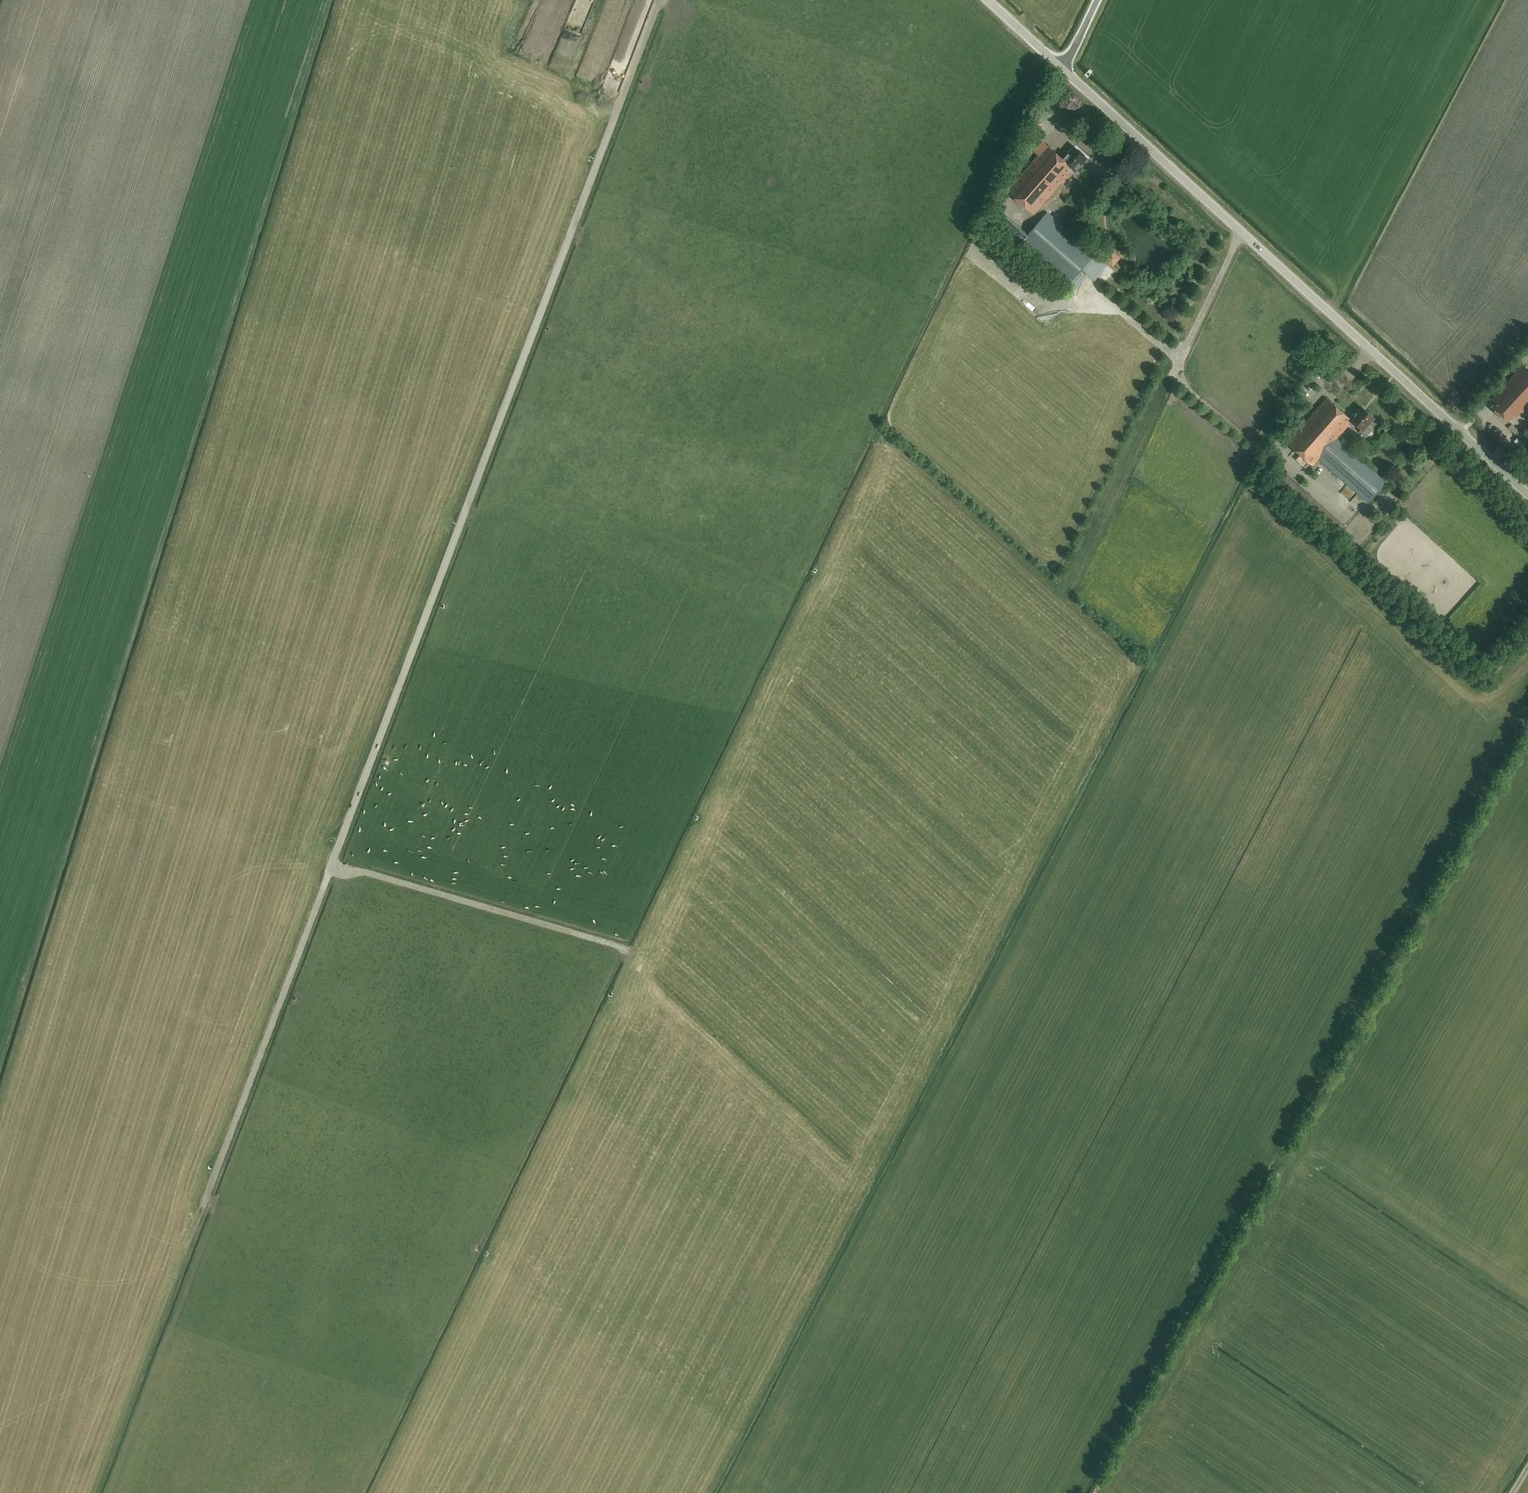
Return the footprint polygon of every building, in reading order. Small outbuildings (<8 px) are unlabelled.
[(1034,151),(1039,155),(1008,191),(1033,213),(1072,168),(1075,170),(1086,157),(1074,146),(1063,159),(1043,142),(1034,151)] [(1016,249),(1020,244),(1028,235),(1003,212),(991,226),(1016,249)] [(1028,235),(1020,244),(1066,285),(1094,254),(1047,212),(1028,235)] [(1114,264),(1122,255),(1113,247),(1106,256),(1114,264)] [(1523,365),(1490,400),(1495,405),(1493,407),(1507,421),(1513,415),(1515,417),(1520,411),(1522,413),(1527,406),(1527,369),(1523,365)] [(1327,398),(1311,415),(1336,438),(1349,424),(1353,427),(1356,425),(1361,429),(1360,431),(1365,436),(1371,429),(1366,424),(1373,417),(1361,407),(1355,414),(1353,412),(1349,417),(1327,398)] [(1470,418),(1473,419),(1474,417),(1485,421),(1489,411),(1479,408),(1478,411),(1473,409),(1470,418)] [(1386,482),(1336,438),(1311,415),(1287,442),(1312,465),(1318,458),(1368,502),(1386,482)]
